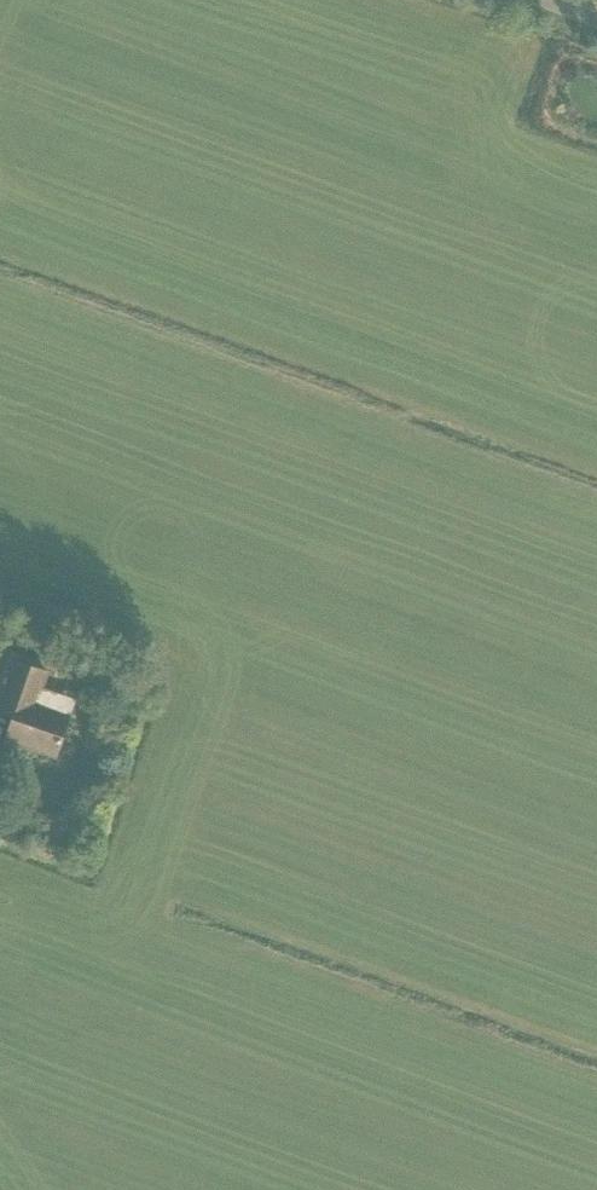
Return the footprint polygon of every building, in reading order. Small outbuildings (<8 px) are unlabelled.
[(9,678),(0,705),(0,706),(16,711),(7,737),(56,754),(70,715),(36,703),(47,671),(15,660),(9,678)]
